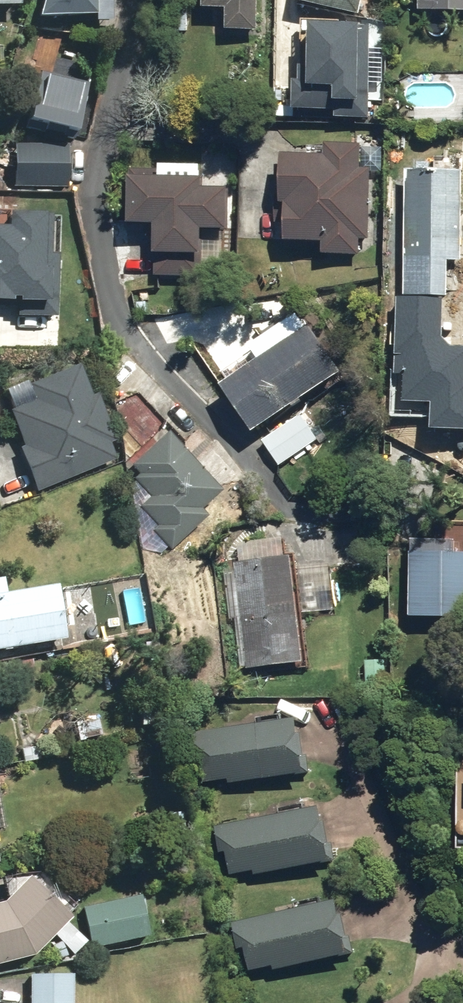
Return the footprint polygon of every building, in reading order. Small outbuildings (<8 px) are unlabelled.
[(20,10),(20,0),(0,0),(0,9),(20,10)] [(40,16),(58,22),(61,15),(113,17),(113,0),(45,0),(40,16)] [(203,6),(225,7),(224,33),(257,34),(258,0),(203,0),(203,6)] [(298,3),(361,16),(364,0),(299,0),(298,3)] [(420,11),(462,12),(462,0),(420,0),(420,11)] [(27,123),(77,136),(90,87),(40,74),(27,123)] [(16,149),(17,187),(69,185),(67,147),(16,149)] [(363,242),(361,155),(284,157),(286,244),(363,242)] [(405,296),(449,296),(450,261),(462,261),(462,211),(462,171),(407,170),(405,296)] [(154,228),(155,257),(204,256),(203,230),(204,230),(204,227),(226,227),(226,189),(206,189),(206,180),(128,177),(126,227),(154,228)] [(454,289),(454,318),(439,318),(438,336),(462,337),(462,289),(454,289)] [(219,378),(260,432),(340,372),(300,318),(219,378)] [(6,404),(44,491),(117,460),(79,372),(6,404)] [(319,439),(305,416),(264,441),(278,464),(319,439)] [(125,471),(151,497),(134,512),(172,551),(206,517),(199,510),(220,489),(164,432),(125,471)] [(409,615),(462,617),(462,551),(411,549),(409,615)] [(235,569),(245,671),(307,666),(298,564),(235,569)] [(59,636),(52,587),(0,595),(0,644),(59,636)] [(386,662),(366,660),(364,685),(384,687),(386,662)] [(304,720),(195,738),(203,788),(312,770),(304,720)] [(326,805),(223,826),(234,880),(337,859),(326,805)] [(35,955),(69,917),(25,877),(1,904),(0,904),(0,963),(35,955)] [(85,907),(93,948),(148,938),(140,896),(85,907)] [(339,901),(241,924),(253,976),(351,953),(339,901)] [(29,976),(30,1002),(75,1002),(75,976),(29,976)]
